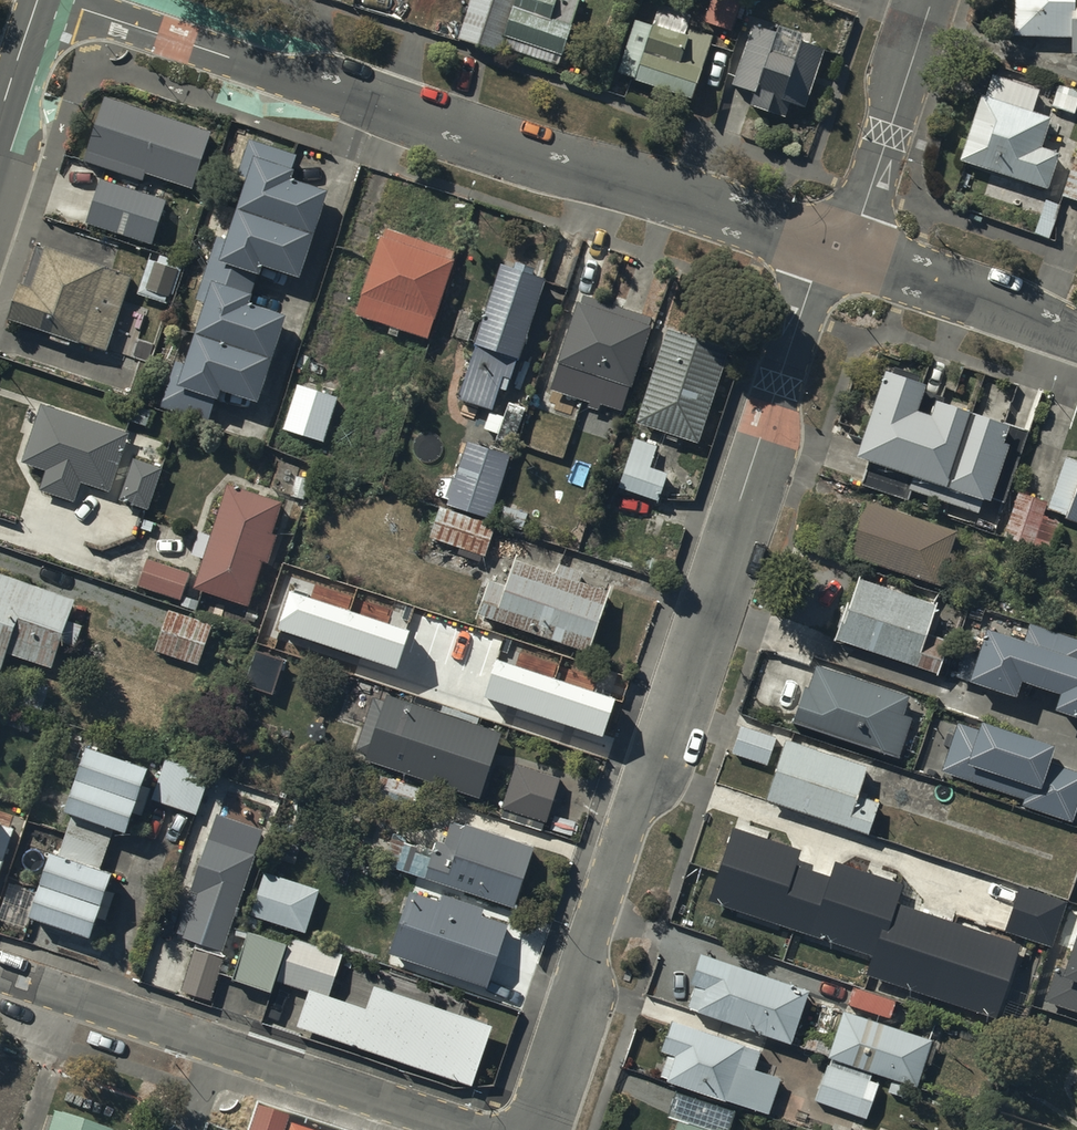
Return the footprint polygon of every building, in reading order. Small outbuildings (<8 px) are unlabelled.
[(513,0),(470,0),(456,40),(496,53),(513,0)] [(560,62),(578,11),(557,4),(558,0),(519,0),(504,43),(560,62)] [(1015,35),(1074,37),(1074,54),(1076,54),(1076,0),(1016,0),(1015,35)] [(617,71),(691,96),(701,67),(682,60),(690,35),(635,17),(617,71)] [(822,50),(755,27),(735,84),(754,91),(750,102),(784,114),(790,97),(804,102),(822,50)] [(964,159),(1044,183),(1053,154),(1038,149),(1048,117),(1029,111),(1036,89),(990,75),(964,159)] [(1073,113),(1076,101),(1076,92),(1060,86),(1053,106),(1073,113)] [(104,95),(82,161),(142,181),(144,173),(191,188),(210,131),(104,95)] [(187,358),(178,355),(161,401),(207,418),(215,396),(220,398),(224,388),(260,398),(289,313),(252,301),(255,292),(252,291),(258,271),(262,272),(265,262),(302,274),(330,189),(294,177),(297,168),(293,167),(298,151),(251,135),(239,170),(250,174),(229,236),(218,232),(197,294),(207,297),(187,358)] [(1076,199),(1076,145),(1061,194),(1076,199)] [(164,201),(100,180),(86,223),(150,243),(164,201)] [(374,260),(355,315),(425,339),(455,253),(385,228),(374,260)] [(104,354),(130,272),(47,246),(33,288),(20,284),(9,318),(22,322),(21,328),(104,354)] [(175,268),(150,260),(140,292),(165,300),(175,268)] [(543,279),(504,266),(460,398),(491,408),(502,375),(509,381),(543,279)] [(654,321),(579,297),(550,385),(589,398),(586,407),(596,411),(599,403),(624,411),(654,321)] [(732,349),(668,327),(637,417),(701,439),(732,349)] [(921,384),(888,373),(866,440),(861,454),(871,458),(862,483),(908,499),(911,489),(916,474),(893,466),(919,390),(921,384)] [(284,429),(323,442),(339,396),(300,383),(284,429)] [(941,397),(919,390),(893,466),(916,474),(911,489),(942,499),(971,411),(940,401),(941,397)] [(504,420),(491,415),(485,431),(498,436),(496,440),(516,447),(530,411),(511,403),(504,420)] [(25,459),(50,467),(42,491),(75,502),(83,478),(108,487),(126,435),(43,406),(25,459)] [(1004,422),(971,411),(942,499),(980,512),(985,497),(1004,503),(1029,430),(1004,422)] [(621,485),(657,498),(666,473),(648,467),(656,446),(636,439),(621,485)] [(450,503),(489,516),(509,458),(470,445),(450,503)] [(1065,456),(1046,510),(1076,521),(1076,460),(1065,456)] [(121,499),(145,507),(159,468),(134,459),(121,499)] [(194,587),(248,606),(284,503),(230,485),(194,587)] [(1045,502),(1021,495),(1009,532),(1047,545),(1054,523),(1039,518),(1045,502)] [(953,532),(865,502),(848,552),(943,584),(951,561),(944,558),(953,532)] [(432,536),(485,554),(495,528),(441,509),(432,536)] [(480,612),(588,650),(609,590),(518,558),(508,588),(490,582),(480,612)] [(139,583),(181,597),(189,575),(147,560),(139,583)] [(2,670),(10,649),(50,663),(73,599),(0,573),(0,669),(2,670)] [(935,607),(860,582),(851,607),(848,606),(837,641),(938,675),(949,643),(925,635),(935,607)] [(410,631),(291,592),(279,629),(397,668),(410,631)] [(155,649),(200,664),(213,625),(169,610),(155,649)] [(1028,625),(1022,644),(985,632),(976,657),(968,655),(961,677),(968,679),(967,683),(1014,700),(1020,684),(1058,697),(1053,713),(1076,722),(1076,642),(1028,625)] [(284,661),(257,651),(245,685),(272,694),(284,661)] [(616,698),(498,660),(485,697),(604,735),(616,698)] [(910,698),(818,668),(810,691),(806,690),(794,727),(844,744),(841,753),(865,760),(869,748),(899,758),(912,718),(904,716),(910,698)] [(355,752),(480,793),(499,735),(374,695),(355,752)] [(733,752),(768,764),(778,737),(743,725),(733,752)] [(979,725),(976,733),(957,726),(941,774),(1024,801),(1022,806),(1072,823),(1076,808),(1076,772),(1048,762),(1052,749),(979,725)] [(771,798),(868,831),(878,802),(856,795),(865,767),(790,742),(771,798)] [(101,867),(115,826),(129,831),(150,772),(88,751),(68,810),(74,812),(67,832),(61,852),(53,850),(31,916),(91,936),(114,871),(101,867)] [(150,800),(199,817),(214,773),(166,756),(150,800)] [(561,780),(517,765),(503,808),(547,822),(561,780)] [(378,801),(412,813),(420,789),(386,777),(378,801)] [(178,932),(224,948),(263,831),(217,816),(178,932)] [(13,829),(0,825),(0,869),(13,829)] [(396,866),(514,904),(533,847),(467,826),(457,858),(404,842),(396,866)] [(796,853),(734,833),(721,874),(713,898),(796,926),(813,877),(790,869),(796,853)] [(895,906),(901,888),(837,867),(832,883),(813,877),(796,926),(879,953),(895,906)] [(253,913),(305,931),(319,891),(267,873),(253,913)] [(1008,932),(1047,945),(1061,903),(1023,890),(1008,932)] [(440,905),(411,894),(389,956),(487,991),(509,928),(482,918),(484,911),(444,896),(440,905)] [(955,926),(895,906),(879,953),(872,975),(932,995),(955,926)] [(1019,947),(955,926),(932,995),(995,1016),(1019,947)] [(235,976),(271,989),(287,944),(250,931),(235,976)] [(1064,971),(1057,969),(1045,1003),(1076,1013),(1076,933),(1064,971)] [(280,977),(331,994),(343,954),(294,937),(280,977)] [(183,996),(209,1005),(225,961),(198,952),(183,996)] [(811,993),(701,957),(691,987),(696,989),(688,1012),(793,1047),(811,993)] [(310,993),(299,1025),(471,1084),(490,1028),(373,988),(364,1011),(310,993)] [(931,1042),(845,1013),(830,1058),(916,1087),(931,1042)] [(762,1052),(674,1023),(663,1053),(676,1058),(675,1060),(669,1058),(662,1077),(671,1081),(670,1083),(770,1116),(782,1081),(756,1073),(762,1052)] [(879,1083),(829,1066),(817,1102),(867,1119),(879,1083)] [(259,1110),(253,1129),(283,1129),(287,1119),(259,1110)] [(52,1111),(45,1129),(108,1129),(52,1111)] [(676,1129),(710,1129),(680,1119),(676,1129)]
